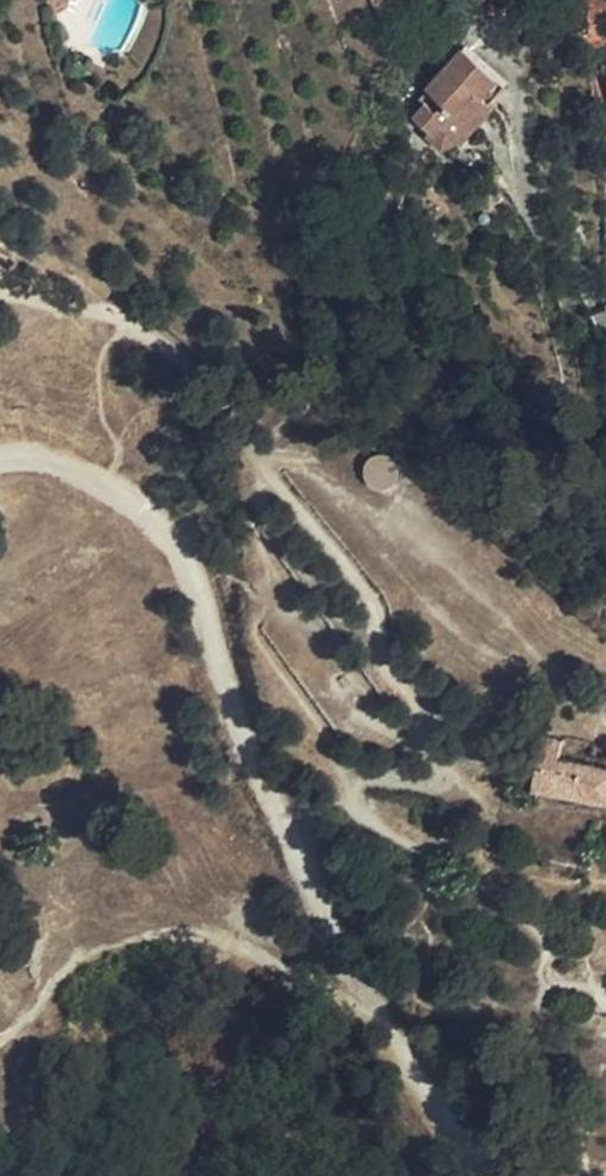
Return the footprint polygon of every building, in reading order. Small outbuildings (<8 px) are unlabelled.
[(385,0),(372,0),(381,23),(393,18),(385,0)] [(599,52),(597,38),(579,42),(581,55),(599,52)] [(466,141),(492,113),(475,98),(483,90),(495,101),(513,82),(472,46),(426,96),(434,103),(421,118),(439,135),(448,126),(466,141)] [(599,128),(605,127),(605,69),(602,69),(603,79),(590,82),(599,128)] [(475,98),(492,113),(499,105),(495,101),(483,90),(475,98)] [(605,762),(573,755),(575,740),(543,734),(534,782),(605,795),(605,762)]
